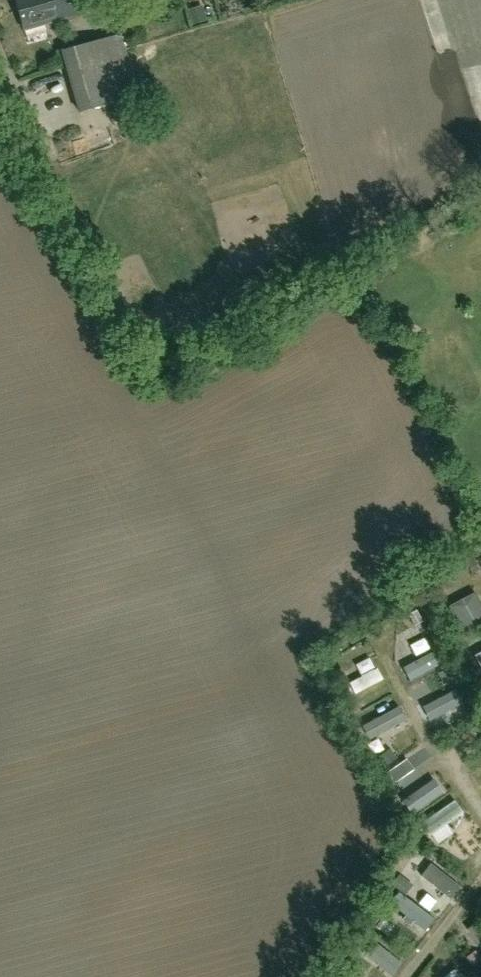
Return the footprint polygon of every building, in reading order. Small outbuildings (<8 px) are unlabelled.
[(3,31),(20,26),(32,23),(33,28),(53,22),(56,35),(59,34),(75,29),(73,20),(69,7),(73,6),(71,0),(0,0),(0,22),(3,31)] [(128,37),(67,48),(79,112),(120,105),(117,88),(136,85),(128,37)] [(81,156),(114,144),(110,134),(77,146),(81,156)] [(450,607),(463,633),(480,624),(480,603),(476,593),(450,607)] [(396,644),(428,627),(422,616),(390,633),(396,644)] [(382,669),(353,683),(359,695),(388,681),(382,669)] [(435,697),(441,709),(467,695),(461,683),(435,697)] [(393,771),(402,783),(427,764),(418,753),(393,771)] [(426,826),(458,805),(451,795),(420,815),(426,826)] [(467,809),(457,815),(469,834),(479,828),(467,809)] [(435,835),(463,869),(473,861),(453,837),(460,831),(452,821),(435,835)] [(384,916),(408,945),(418,937),(395,907),(384,916)] [(471,929),(480,944),(480,922),(471,929)] [(377,941),(368,953),(398,976),(407,965),(377,941)]
